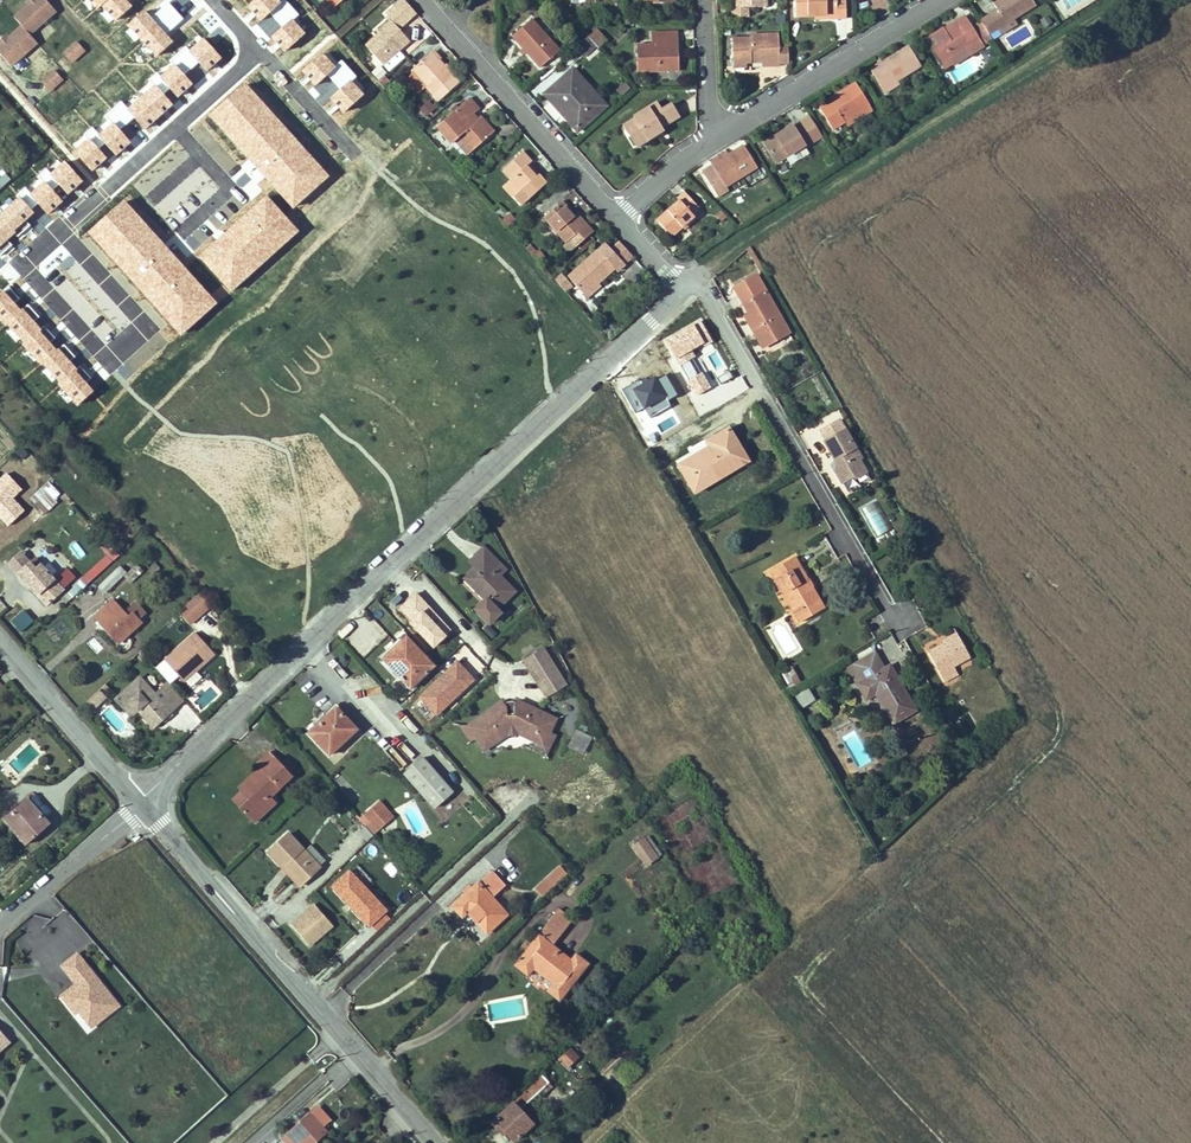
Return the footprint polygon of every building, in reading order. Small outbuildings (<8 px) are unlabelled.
[(13,18),(20,26),(28,35),(54,11),(44,0),(33,0),(28,4),(13,18)] [(402,0),(394,8),(408,23),(416,15),(402,0)] [(747,8),(736,8),(735,0),(731,0),(732,19),(747,19),(747,8)] [(765,0),(735,0),(736,8),(747,8),(765,8),(765,0)] [(844,0),(794,0),(794,18),(813,17),(836,16),(836,20),(845,20),(844,0)] [(1036,7),(1032,0),(1008,0),(996,7),(999,11),(990,16),(998,30),(1001,36),(1017,26),(1014,20),(1036,7)] [(382,67),(410,43),(399,32),(408,23),(394,8),(385,16),(390,22),(377,34),(378,35),(381,38),(368,51),(382,67)] [(998,30),(990,16),(980,22),(988,36),(998,30)] [(971,47),(968,41),(977,36),(966,17),(957,23),(958,26),(948,33),(945,30),(945,29),(926,41),(940,65),(951,58),(971,47)] [(559,52),(531,21),(512,39),(523,50),(541,70),(559,52)] [(38,27),(42,39),(54,34),(50,23),(38,27)] [(948,33),(958,26),(957,23),(945,30),(948,33)] [(9,66),(35,43),(28,35),(20,26),(5,39),(0,44),(0,56),(9,66)] [(576,47),(588,60),(608,41),(596,28),(576,47)] [(679,72),(678,33),(651,34),(652,46),(637,46),(637,73),(679,72)] [(368,51),(381,38),(378,35),(365,47),(368,51)] [(971,47),(980,41),(977,36),(968,41),(971,47)] [(745,65),(760,64),(778,64),(778,66),(787,65),(787,47),(778,48),(777,37),(748,37),(748,40),(730,41),(731,70),(746,70),(745,65)] [(955,65),(984,47),(980,41),(971,47),(951,58),(955,64),(955,65)] [(74,43),(62,54),(70,63),(82,52),(74,43)] [(897,81),(921,66),(910,48),(872,72),(883,90),(897,81)] [(458,85),(431,54),(411,72),(439,103),(458,85)] [(99,72),(111,63),(106,56),(94,65),(99,72)] [(944,71),(955,64),(951,58),(940,65),(944,71)] [(52,71),(40,82),(48,91),(60,80),(52,71)] [(591,92),(572,71),(564,78),(571,85),(573,84),(586,98),(591,92)] [(606,109),(591,92),(586,98),(573,84),(571,85),(564,78),(543,98),(550,105),(552,103),(568,119),(565,122),(575,132),(580,128),(583,131),(606,109)] [(886,94),(900,86),(897,81),(883,90),(886,94)] [(844,122),(870,107),(856,85),(830,101),(831,103),(820,110),(833,132),(845,124),(844,122)] [(429,100),(418,107),(424,116),(435,109),(429,100)] [(477,122),(472,117),(479,111),(470,101),(437,129),(451,145),(460,138),(473,152),(490,137),(477,122)] [(568,119),(552,103),(550,105),(565,122),(568,119)] [(660,129),(678,118),(671,106),(660,112),(656,104),(632,119),(634,121),(622,129),(628,139),(634,136),(640,146),(655,137),(653,133),(660,129)] [(849,129),(874,114),(870,107),(844,122),(845,124),(849,129)] [(494,134),(480,120),(477,122),(490,137),(494,134)] [(777,163),(805,147),(806,148),(813,143),(802,123),(794,128),(793,127),(765,144),(767,146),(760,150),(768,162),(774,158),(777,163)] [(640,146),(634,136),(628,139),(634,149),(640,146)] [(756,169),(743,148),(727,158),(720,163),(711,168),(701,174),(717,200),(727,193),(724,189),(756,169)] [(546,184),(529,165),(531,163),(523,154),(503,171),(511,181),(509,183),(519,193),(526,201),(546,184)] [(720,163),(727,158),(725,154),(709,164),(711,168),(720,163)] [(777,163),(774,158),(768,162),(771,167),(777,163)] [(10,179),(0,169),(0,188),(10,179)] [(519,193),(509,183),(505,186),(516,196),(519,193)] [(682,230),(693,219),(690,216),(698,209),(683,194),(677,201),(679,203),(657,224),(671,239),(682,230)] [(592,234),(586,226),(584,228),(574,217),(562,204),(543,221),(566,245),(569,243),(575,250),(592,234)] [(586,226),(576,215),(574,217),(584,228),(586,226)] [(684,232),(696,222),(693,219),(682,230),(684,232)] [(633,259),(620,244),(611,253),(624,267),(633,259)] [(624,267),(611,253),(606,247),(568,280),(583,297),(597,286),(613,271),(616,274),(624,267)] [(789,333),(756,276),(735,288),(737,292),(749,315),(746,316),(764,347),(789,333)] [(586,300),(600,289),(597,286),(583,297),(586,300)] [(860,459),(839,421),(822,431),(827,440),(824,442),(837,466),(836,472),(843,484),(852,478),(855,481),(866,474),(858,461),(860,459)] [(749,462),(729,429),(714,437),(719,445),(715,447),(729,473),(749,462)] [(719,445),(714,437),(710,439),(715,447),(719,445)] [(715,447),(710,439),(706,442),(709,448),(711,449),(715,447)] [(729,473),(715,447),(711,449),(709,448),(695,456),(678,465),(694,493),(729,473)] [(47,480),(19,508),(35,524),(62,496),(47,480)] [(860,509),(878,538),(892,529),(874,501),(860,509)] [(78,541),(69,544),(76,560),(84,556),(78,541)] [(502,564),(484,547),(469,561),(476,568),(484,560),(495,571),(502,564)] [(63,589),(40,563),(35,567),(21,551),(7,563),(45,605),(63,589)] [(105,555),(81,577),(88,584),(112,563),(105,555)] [(823,609),(811,586),(808,588),(805,583),(807,581),(795,558),(771,572),(777,583),(784,579),(790,590),(783,593),(799,620),(801,622),(823,609)] [(515,590),(499,575),(506,569),(502,564),(495,571),(484,560),(476,568),(467,576),(479,588),(476,591),(485,600),(476,609),(490,622),(500,612),(496,609),(515,590)] [(104,593),(125,573),(120,567),(98,586),(104,593)] [(479,588),(467,576),(464,579),(476,591),(479,588)] [(790,590),(784,579),(777,583),(783,593),(790,590)] [(214,606),(203,594),(187,608),(198,620),(214,606)] [(872,600),(855,609),(861,621),(879,612),(872,600)] [(137,619),(144,611),(136,603),(124,613),(111,601),(93,618),(112,637),(116,635),(121,640),(140,623),(137,619)] [(187,608),(181,613),(193,625),(198,620),(187,608)] [(23,609),(9,621),(20,633),(34,621),(23,609)] [(945,644),(959,636),(957,633),(943,640),(945,644)] [(192,634),(162,661),(177,678),(189,668),(193,672),(211,656),(192,634)] [(121,640),(116,635),(112,637),(117,643),(121,640)] [(954,665),(970,657),(959,636),(945,644),(929,653),(944,681),(958,674),(954,665)] [(411,689),(435,666),(406,637),(397,645),(399,648),(394,652),(392,651),(383,659),(411,689)] [(567,685),(544,648),(524,661),(545,696),(547,697),(567,685)] [(916,710),(900,681),(897,683),(888,667),(884,670),(875,654),(855,665),(864,682),(858,685),(867,699),(876,694),(893,723),(916,710)] [(900,681),(890,666),(888,667),(897,683),(900,681)] [(802,684),(792,667),(782,672),(792,690),(802,684)] [(189,668),(177,678),(181,683),(193,672),(189,668)] [(185,700),(168,681),(156,691),(140,674),(113,699),(131,718),(137,712),(153,729),(185,700)] [(105,685),(86,704),(92,711),(105,699),(102,697),(109,689),(105,685)] [(815,701),(807,687),(805,688),(791,696),(800,710),(815,701)] [(476,726),(492,750),(518,733),(525,732),(542,743),(558,719),(531,701),(527,706),(525,704),(517,705),(515,707),(512,702),(476,726)] [(355,729),(336,708),(309,733),(328,753),(355,729)] [(566,724),(558,719),(542,743),(550,748),(558,736),(566,724)] [(575,730),(568,748),(585,754),(591,736),(575,730)] [(518,733),(492,750),(496,755),(515,742),(528,741),(539,748),(542,743),(525,732),(518,733)] [(558,736),(550,748),(552,757),(564,740),(558,736)] [(269,796),(291,775),(270,753),(257,765),(260,767),(238,788),(241,792),(248,800),(239,808),(252,823),(267,809),(261,803),(269,796)] [(453,792),(422,758),(404,774),(434,807),(453,792)] [(555,783),(569,771),(561,763),(549,774),(555,783)] [(239,808),(248,800),(241,792),(232,801),(239,808)] [(267,809),(275,802),(269,796),(261,803),(267,809)] [(7,822),(29,802),(27,800),(4,819),(7,822)] [(379,801),(372,808),(386,823),(393,816),(379,801)] [(27,845),(49,824),(29,802),(7,822),(27,845)] [(386,823),(372,808),(363,815),(377,830),(386,823)] [(374,836),(365,826),(359,832),(367,841),(374,836)] [(326,860),(311,845),(304,851),(287,834),(268,852),(291,877),(295,873),(303,882),(326,860)] [(657,858),(645,839),(634,847),(647,865),(657,858)] [(554,887),(567,875),(560,867),(547,879),(554,887)] [(388,911),(349,869),(330,887),(367,927),(372,924),(378,930),(390,918),(386,913),(388,911)] [(488,933),(507,915),(492,898),(506,885),(493,872),(479,885),(477,884),(472,889),(464,895),(453,906),(462,916),(467,912),(488,933)] [(303,882),(295,873),(291,877),(298,885),(303,882)] [(543,898),(554,887),(547,879),(536,890),(543,898)] [(464,895),(472,889),(469,885),(461,892),(464,895)] [(323,915),(312,903),(305,909),(317,921),(323,915)] [(309,945),(332,924),(323,915),(317,921),(305,909),(290,924),(309,945)] [(571,960),(551,945),(572,920),(572,919),(560,909),(531,945),(527,951),(515,965),(528,976),(533,969),(553,983),(547,991),(559,1000),(566,992),(564,991),(578,973),(579,974),(588,964),(575,954),(571,960)] [(121,1006),(77,951),(59,966),(74,984),(58,997),(74,1016),(78,1013),(91,1030),(121,1006)] [(10,1043),(0,1031),(0,1052),(10,1043)] [(568,1064),(578,1056),(571,1049),(560,1060),(570,1071),(572,1068),(568,1064)] [(533,1124),(520,1110),(538,1092),(541,1096),(551,1087),(542,1076),(492,1122),(500,1131),(503,1128),(514,1140),(533,1124)] [(326,1132),(309,1114),(283,1138),(287,1142),(314,1142),(326,1132)]
